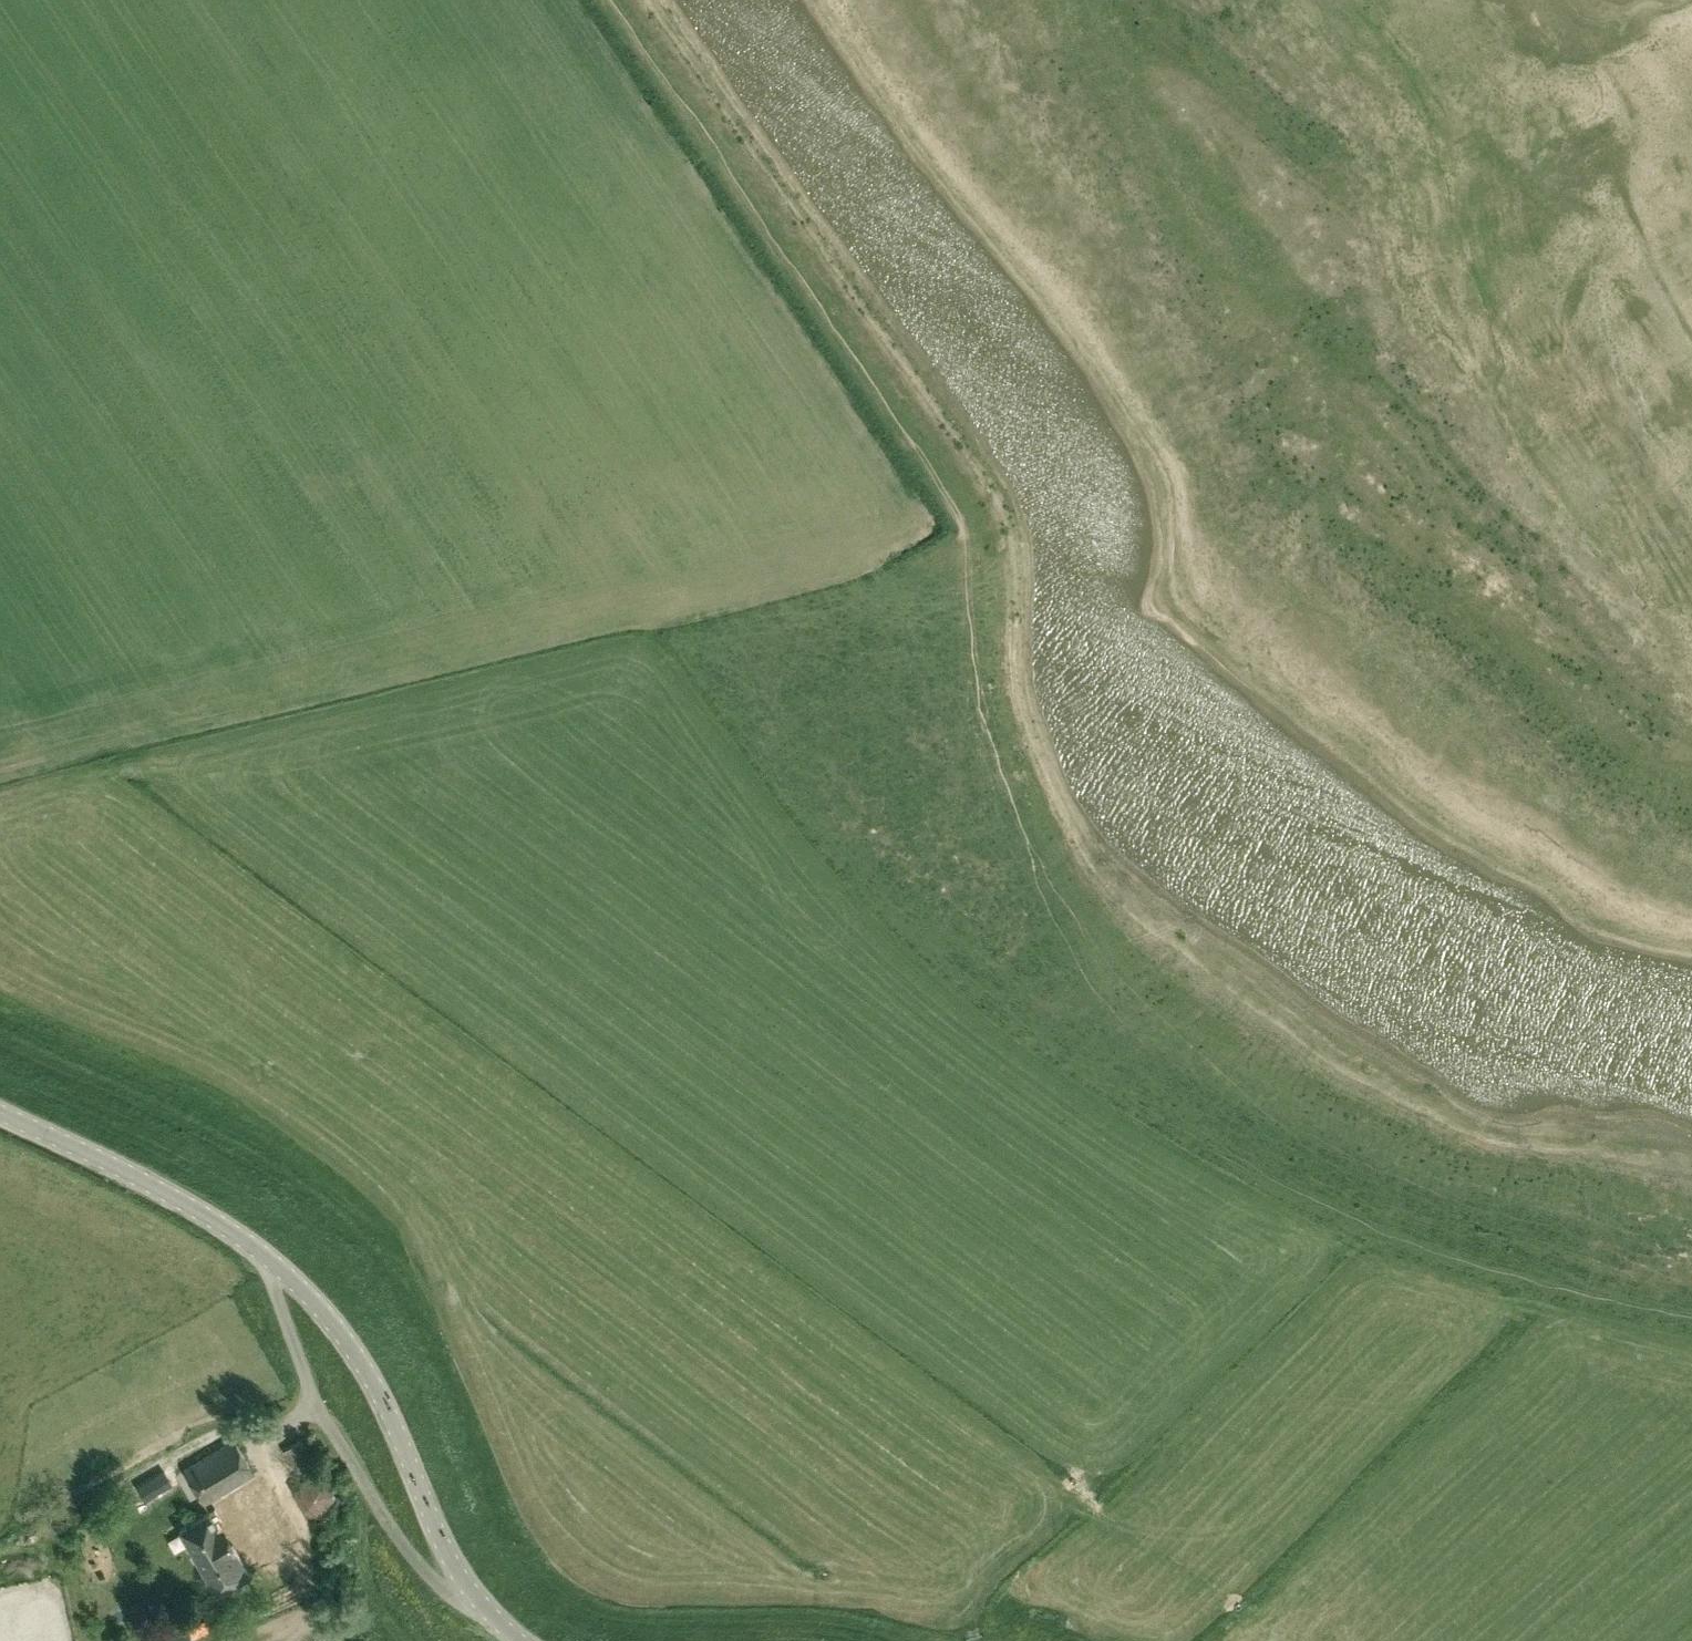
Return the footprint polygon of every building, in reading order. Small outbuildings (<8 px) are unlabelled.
[(291,1466),(304,1459),(292,1437),(279,1444),(291,1466)] [(255,1472),(235,1438),(184,1468),(204,1502),(255,1472)] [(165,1472),(139,1488),(146,1499),(172,1483),(165,1472)] [(325,1510),(335,1495),(326,1476),(305,1474),(294,1492),(304,1510),(325,1510)] [(180,1529),(217,1592),(249,1573),(245,1566),(294,1537),(261,1481),(180,1529)] [(162,1639),(162,1640),(194,1640),(187,1628),(162,1639)]
